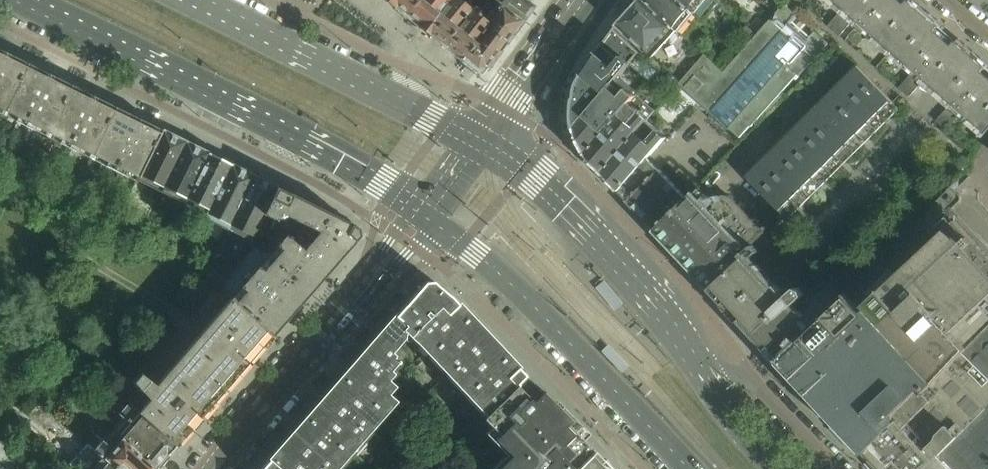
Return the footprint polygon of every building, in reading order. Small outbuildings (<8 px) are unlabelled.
[(415,0),(387,0),(404,14),(415,0)] [(404,14),(423,29),(446,0),(415,0),(404,14)] [(423,29),(442,44),(470,8),(460,0),(446,0),(423,29)] [(495,0),(460,0),(470,8),(488,23),(482,31),(502,47),(522,20),(495,0)] [(522,20),(533,4),(528,0),(495,0),(522,20)] [(618,25),(650,53),(663,39),(669,45),(674,38),(679,42),(686,35),(684,33),(645,0),(637,0),(636,1),(635,2),(633,4),(632,5),(630,8),(632,9),(618,25)] [(682,0),(645,0),(684,33),(698,15),(682,0)] [(698,15),(706,22),(721,3),(718,0),(682,0),(698,15)] [(844,9),(829,26),(841,36),(856,19),(860,22),(880,0),(835,0),(844,9)] [(860,22),(893,51),(926,15),(909,0),(908,0),(905,4),(901,0),(880,0),(860,22)] [(800,76),(815,60),(830,43),(814,29),(813,31),(815,33),(808,40),(791,25),(797,17),(799,19),(801,18),(786,5),(785,4),(758,35),(748,26),(737,38),(748,47),(737,59),(728,52),(717,64),(705,53),(680,83),(681,84),(680,86),(730,131),(731,129),(732,129),(742,138),(752,126),(753,127),(756,123),(758,125),(788,95),(787,94),(787,95),(784,92),(796,78),(798,80),(801,76),(800,76)] [(488,23),(470,8),(442,44),(477,72),(484,71),(502,47),(482,31),(488,23)] [(971,55),(958,43),(926,15),(893,51),(939,92),(971,55)] [(615,28),(603,45),(584,75),(584,76),(583,78),(582,80),(580,83),(579,85),(579,88),(578,90),(578,93),(577,96),(578,98),(576,99),(575,115),(575,118),(576,123),(576,126),(577,130),(618,81),(643,52),(615,28)] [(7,52),(0,66),(0,107),(6,109),(29,63),(7,52)] [(971,55),(939,92),(987,133),(987,132),(987,69),(971,55)] [(631,66),(649,81),(657,72),(639,57),(631,66)] [(50,73),(29,63),(6,109),(27,120),(50,73)] [(859,66),(857,68),(847,77),(850,80),(884,114),(895,103),(859,66)] [(72,84),(50,73),(27,120),(49,131),(72,84)] [(911,75),(900,88),(910,97),(922,84),(911,75)] [(884,114),(850,80),(847,77),(836,88),(839,91),(873,125),(884,114)] [(618,81),(577,130),(581,141),(582,144),(584,148),(586,151),(588,154),(636,98),(618,81)] [(93,95),(72,84),(49,131),(70,142),(93,95)] [(873,125),(839,91),(836,88),(825,99),(828,102),(862,136),(873,125)] [(115,106),(93,95),(70,142),(92,152),(115,106)] [(636,98),(588,154),(590,157),(605,174),(649,122),(657,113),(653,109),(639,95),(636,98)] [(862,136),(828,102),(825,99),(814,110),(851,147),(862,136)] [(137,117),(115,106),(92,152),(102,157),(99,162),(112,168),(114,163),(137,117)] [(937,121),(948,130),(959,117),(949,108),(937,121)] [(814,110),(803,121),(840,158),(851,147),(814,110)] [(160,128),(137,117),(114,163),(137,175),(138,172),(160,128)] [(840,158),(803,121),(792,132),(828,169),(840,158)] [(649,122),(605,174),(620,191),(649,158),(667,138),(649,122)] [(183,140),(160,128),(138,172),(161,183),(183,140)] [(828,169),(792,132),(780,143),(783,146),(817,180),(828,169)] [(183,140),(161,183),(158,189),(174,197),(177,191),(185,195),(206,151),(183,140)] [(817,180),(783,146),(780,143),(769,154),(806,191),(817,180)] [(230,163),(206,151),(185,195),(208,207),(230,163)] [(769,154),(758,165),(761,168),(795,203),(806,191),(769,154)] [(659,232),(699,196),(696,192),(689,199),(661,169),(649,158),(620,191),(633,203),(659,232)] [(252,175),(230,163),(208,207),(206,211),(229,222),(252,175)] [(795,203),(761,168),(758,165),(747,177),(784,214),(795,203)] [(265,213),(278,187),(252,175),(229,222),(226,228),(251,239),(255,232),(265,213)] [(987,328),(987,254),(950,213),(961,201),(962,201),(962,200),(962,199),(962,198),(962,197),(962,196),(961,196),(961,195),(952,186),(842,299),(778,359),(866,453),(896,422),(896,414),(921,388),(925,392),(964,353),(987,328)] [(360,235),(359,228),(278,187),(265,213),(255,232),(278,244),(286,235),(287,234),(288,234),(318,262),(329,271),(360,235)] [(720,198),(710,207),(699,196),(659,232),(670,243),(712,288),(734,267),(730,263),(741,252),(746,248),(747,250),(765,232),(733,198),(731,197),(730,196),(728,195),(726,195),(724,196),(722,196),(721,197),(720,198)] [(329,271),(318,262),(288,234),(287,234),(286,235),(278,244),(276,247),(269,255),(311,292),(329,271)] [(731,300),(746,316),(742,320),(742,321),(767,347),(769,350),(773,346),(780,353),(776,357),(778,359),(842,299),(823,279),(806,294),(804,290),(799,287),(789,296),(782,289),(780,289),(777,291),(775,289),(769,282),(741,252),(730,263),(734,267),(712,288),(727,304),(731,300)] [(311,292),(269,255),(251,275),(293,312),(311,292)] [(293,312),(251,275),(231,297),(236,301),(273,334),(293,312)] [(426,282),(400,312),(409,322),(405,326),(409,331),(412,335),(418,327),(451,296),(434,281),(426,282)] [(451,296),(418,327),(412,335),(428,353),(471,314),(452,294),(451,296)] [(134,380),(151,399),(139,412),(177,446),(180,443),(180,442),(249,363),(273,334),(236,301),(162,386),(141,372),(134,380)] [(398,345),(401,342),(407,335),(409,331),(405,326),(409,322),(400,312),(398,310),(362,351),(364,352),(391,376),(405,360),(403,358),(405,355),(404,354),(405,352),(398,345)] [(471,314),(428,353),(446,372),(488,333),(471,314)] [(964,353),(987,375),(987,328),(964,353)] [(488,333),(446,372),(464,392),(507,352),(488,333)] [(398,383),(391,376),(364,352),(346,373),(387,412),(397,400),(389,393),(398,383)] [(507,352),(464,392),(481,412),(482,411),(524,373),(526,375),(527,374),(507,352)] [(866,453),(881,468),(926,468),(987,406),(987,375),(964,353),(925,392),(921,388),(896,414),(896,422),(866,453)] [(346,373),(328,394),(370,431),(387,412),(346,373)] [(583,439),(582,438),(582,439),(567,424),(568,423),(556,411),(555,412),(540,397),(544,394),(526,375),(524,373),(482,411),(486,415),(483,418),(492,427),(486,432),(507,454),(492,468),(574,468),(594,450),(583,439)] [(328,394),(310,414),(353,452),(370,431),(328,394)] [(177,446),(139,412),(130,404),(121,415),(125,419),(114,430),(117,432),(159,468),(165,465),(169,460),(170,454),(175,448),(177,446)] [(926,468),(987,468),(987,406),(926,468)] [(292,435),(331,468),(338,468),(353,452),(310,414),(292,435)] [(30,421),(26,425),(33,431),(37,427),(30,421)] [(117,432),(106,443),(104,441),(96,450),(104,457),(118,468),(159,468),(117,432)] [(275,454),(291,468),(331,468),(292,435),(275,454)] [(605,457),(603,459),(594,450),(574,468),(613,468),(605,457)] [(104,457),(101,454),(88,468),(118,468),(104,457)] [(275,454),(263,468),(264,468),(291,468),(275,454)]
